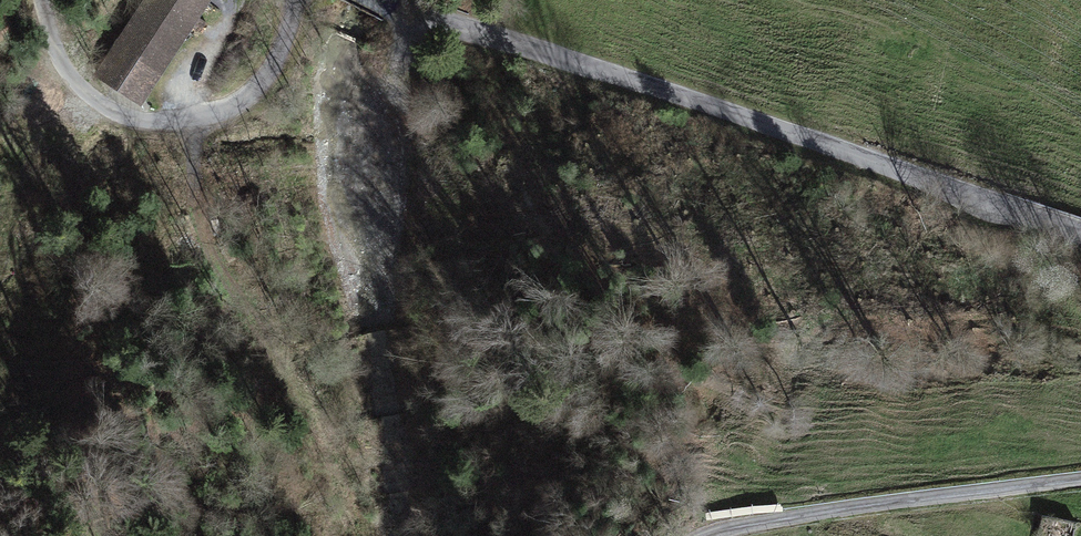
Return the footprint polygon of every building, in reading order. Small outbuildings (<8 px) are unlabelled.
[(96,72),(144,101),(197,15),(173,0),(140,0),(96,72)] [(1027,510),(1023,535),(1080,535),(1080,530),(1080,519),(1027,510)]
